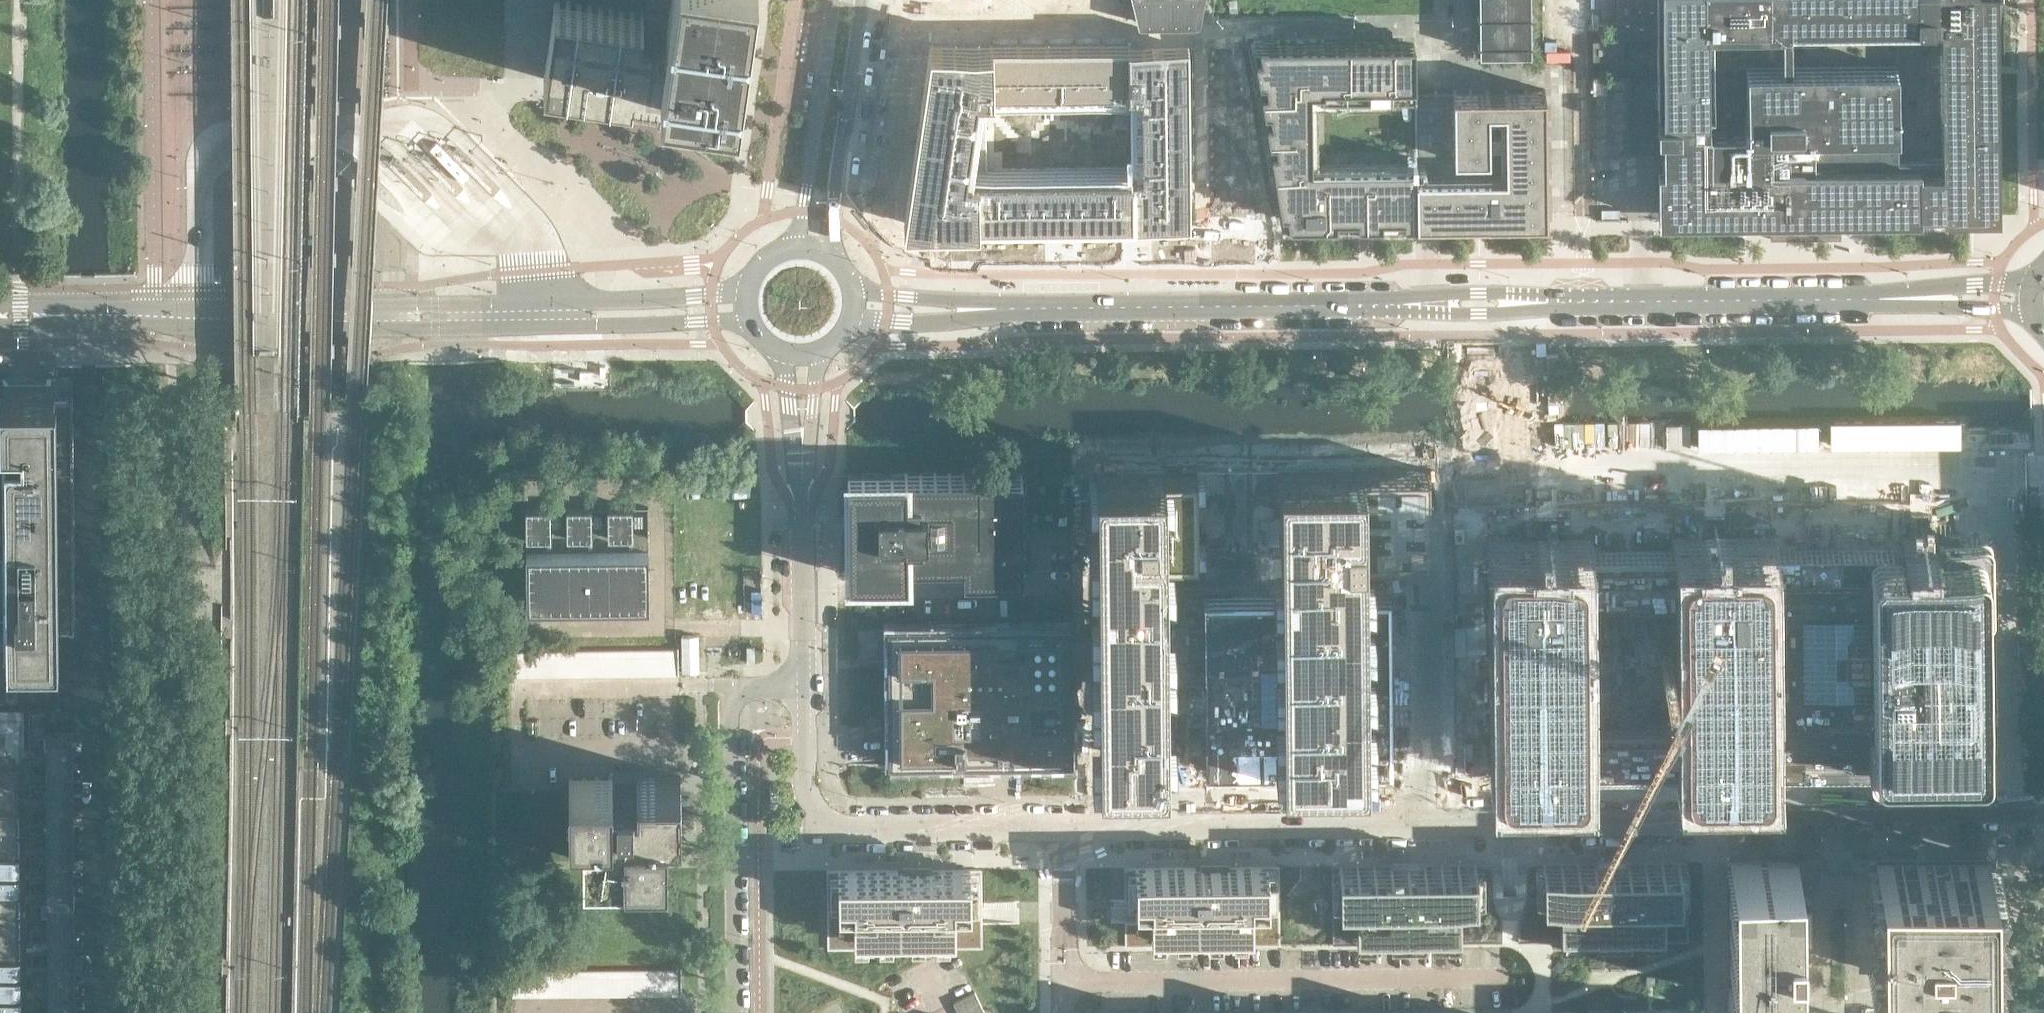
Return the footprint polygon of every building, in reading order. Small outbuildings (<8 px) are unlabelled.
[(666,28),(642,25),(644,13),(555,0),(543,78),(632,91),(633,83),(658,87),(657,95),(735,106),(750,0),(670,0),(666,28)] [(1141,23),(1196,23),(1201,0),(1135,0),(1141,23)] [(1530,0),(1478,0),(1479,50),(1530,50),(1530,0)] [(1997,73),(1996,0),(1616,0),(1616,38),(1593,39),(1593,58),(1623,57),(1623,34),(1657,34),(1658,134),(1665,134),(1666,167),(1665,169),(1658,169),(1658,218),(1770,217),(1770,213),(1771,213),(1771,238),(1840,238),(1840,216),(1919,215),(1919,210),(1931,210),(1942,210),(1942,215),(1998,214),(1997,73)] [(276,16),(274,15),(274,4),(262,4),(262,15),(260,16),(259,18),(258,19),(257,21),(256,22),(256,24),(255,26),(255,27),(256,27),(256,28),(257,29),(258,29),(259,29),(259,28),(259,27),(261,27),(261,28),(262,30),(262,31),(263,32),(264,33),(265,34),(266,34),(268,34),(268,32),(269,32),(269,34),(270,34),(272,34),(273,32),(274,31),(275,30),(276,28),(276,27),(277,27),(277,28),(278,28),(279,29),(280,29),(280,28),(281,28),(281,27),(281,25),(281,23),(280,22),(279,20),(278,19),(277,17),(276,16)] [(1613,15),(1613,6),(1601,7),(1601,15),(1613,15)] [(1601,20),(1601,32),(1611,32),(1610,20),(1601,20)] [(1323,38),(1253,39),(1253,40),(1254,44),(1256,57),(1262,91),(1264,102),(1267,121),(1269,132),(1269,136),(1271,147),(1279,196),(1281,206),(1283,219),(1291,219),(1306,219),(1323,218),(1324,218),(1329,218),(1343,218),(1352,218),(1365,218),(1375,218),(1388,218),(1391,218),(1398,218),(1411,217),(1415,217),(1416,217),(1417,217),(1415,89),(1415,43),(1415,37),(1323,38)] [(1188,46),(1131,47),(1131,40),(930,42),(912,166),(903,223),(1190,220),(1190,198),(1188,46)] [(1614,72),(1613,83),(1629,85),(1631,74),(1614,72)] [(1606,92),(1606,75),(1593,75),(1593,92),(1606,92)] [(1545,88),(1415,89),(1417,217),(1420,217),(1439,217),(1441,217),(1542,216),(1546,216),(1546,153),(1545,88)] [(467,157),(457,147),(455,148),(453,150),(464,161),(467,157)] [(435,163),(424,152),(422,154),(420,156),(431,166),(435,163)] [(403,167),(391,156),(389,159),(387,161),(399,171),(403,167)] [(1619,218),(1619,208),(1601,208),(1601,218),(1619,218)] [(8,636),(60,635),(60,620),(73,620),(70,388),(56,388),(56,374),(3,375),(3,389),(0,389),(0,464),(5,464),(6,546),(0,546),(0,621),(7,621),(8,636)] [(1427,469),(1279,470),(1280,583),(1283,771),(1367,770),(1364,583),(1363,559),(1428,558),(1427,469)] [(1024,574),(1023,471),(905,472),(848,473),(849,576),(908,575),(908,561),(964,560),(964,575),(1024,574)] [(1196,472),(1094,473),(1095,583),(1097,775),(1166,774),(1165,583),(1165,558),(1197,558),(1196,472)] [(633,536),(633,506),(607,506),(607,536),(633,536)] [(551,537),(551,507),(525,507),(525,537),(551,537)] [(592,537),(592,507),(566,507),(566,537),(592,537)] [(1531,550),(1496,551),(1499,759),(1593,758),(1681,758),(1885,756),(1884,696),(1910,696),(1911,745),(1914,748),(1977,748),(1983,743),(1982,616),(1980,612),(1978,609),(1974,607),(1964,608),(1965,574),(1964,543),(1959,539),(1908,539),(1903,545),(1902,560),(1888,561),(1887,548),(1731,548),(1728,545),(1724,542),(1682,543),(1679,546),(1678,549),(1582,549),(1582,547),(1579,544),(1535,545),(1532,546),(1531,550)] [(649,609),(648,552),(526,554),(526,610),(649,609)] [(1389,594),(1203,595),(1205,771),(1392,769),(1389,594)] [(1070,760),(1070,694),(1069,625),(918,627),(918,626),(890,626),(891,763),(933,762),(933,761),(976,761),(976,762),(997,762),(997,761),(1070,760)] [(666,672),(665,646),(653,647),(654,672),(666,672)] [(678,671),(678,646),(665,646),(666,672),(678,671)] [(582,672),(581,647),(569,648),(570,673),(582,672)] [(594,672),(593,647),(581,647),(582,672),(594,672)] [(606,672),(605,647),(593,647),(594,672),(606,672)] [(618,672),(617,647),(605,647),(606,672),(618,672)] [(630,672),(629,647),(617,647),(618,672),(630,672)] [(642,672),(641,647),(629,647),(630,672),(642,672)] [(654,672),(653,647),(641,647),(642,672),(654,672)] [(522,673),(521,648),(508,648),(509,673),(522,673)] [(534,673),(533,648),(521,648),(522,673),(534,673)] [(546,673),(545,648),(533,648),(534,673),(546,673)] [(558,673),(557,648),(545,648),(546,673),(558,673)] [(570,673),(569,648),(557,648),(558,673),(570,673)] [(73,756),(73,732),(46,732),(46,748),(29,748),(29,757),(46,757),(73,756)] [(73,780),(73,756),(46,757),(46,772),(29,772),(29,781),(46,780),(73,780)] [(17,770),(0,771),(0,811),(18,811),(17,770)] [(681,819),(681,799),(680,776),(637,776),(637,786),(633,786),(633,785),(616,785),(616,786),(612,786),(612,777),(569,777),(569,820),(583,820),(583,861),(624,860),(624,861),(667,861),(667,820),(681,819)] [(73,804),(73,780),(46,780),(46,796),(29,796),(29,805),(46,804),(73,804)] [(74,828),(73,804),(46,804),(46,820),(30,820),(30,829),(47,828),(74,828)] [(0,811),(0,831),(18,831),(18,811),(0,811)] [(74,852),(74,828),(47,828),(47,844),(30,844),(30,853),(47,853),(74,852)] [(18,831),(0,831),(0,852),(18,852),(18,831)] [(18,852),(0,852),(0,873),(18,872),(18,852)] [(74,876),(74,852),(47,853),(47,868),(30,868),(30,877),(47,877),(74,876)] [(1919,971),(1948,971),(1988,971),(1990,971),(1990,968),(2001,968),(1990,947),(1989,929),(2000,929),(1989,916),(1989,898),(2000,898),(1989,884),(1989,883),(2000,861),(1989,861),(1989,859),(1876,860),(1876,862),(1865,863),(1876,883),(1876,901),(1866,902),(1876,915),(1877,933),(1866,933),(1877,947),(1877,948),(1866,969),(1877,969),(1877,972),(1919,971)] [(1808,938),(1808,911),(1798,911),(1798,861),(1734,862),(1730,862),(1730,864),(1737,864),(1737,877),(1732,878),(1731,885),(1732,891),(1738,893),(1738,896),(1738,907),(1732,908),(1731,915),(1732,921),(1738,923),(1738,937),(1732,938),(1731,945),(1732,951),(1738,953),(1738,967),(1733,968),(1732,975),(1733,981),(1739,982),(1739,995),(1731,995),(1731,998),(1799,997),(1799,938),(1808,938)] [(1689,862),(1331,866),(1332,943),(1690,939),(1689,862)] [(1280,944),(1279,866),(1230,866),(1201,866),(1124,867),(1125,899),(1125,900),(1139,900),(1139,906),(1139,921),(1125,921),(1125,923),(1125,946),(1280,944)] [(980,922),(980,908),(980,902),(982,902),(982,900),(982,869),(827,870),(827,949),(982,947),(982,924),(982,922),(980,922)] [(18,872),(0,873),(0,893),(19,893),(18,872)] [(75,900),(74,876),(47,877),(47,892),(30,892),(30,901),(47,901),(75,900)] [(19,893),(0,893),(0,914),(19,914),(19,893)] [(75,925),(75,900),(47,901),(47,916),(31,916),(31,925),(48,925),(75,925)] [(19,919),(8,919),(8,915),(19,915),(19,914),(0,914),(0,935),(19,934),(19,919)] [(75,949),(75,925),(48,925),(48,940),(31,940),(31,949),(48,949),(75,949)] [(19,934),(0,935),(0,955),(19,955),(19,934)] [(75,973),(75,949),(48,949),(48,964),(31,964),(31,973),(75,973)] [(19,955),(0,955),(0,976),(19,976),(19,955)] [(585,992),(584,967),(572,968),(573,993),(585,992)] [(597,992),(596,967),(584,967),(585,992),(597,992)] [(609,992),(608,967),(596,967),(597,992),(609,992)] [(621,992),(620,967),(608,967),(609,992),(621,992)] [(633,992),(633,967),(620,967),(621,992),(633,992)] [(645,992),(645,967),(633,967),(633,992),(645,992)] [(657,992),(657,967),(645,967),(645,992),(657,992)] [(669,992),(669,967),(657,967),(657,992),(669,992)] [(682,991),(681,967),(669,967),(669,992),(682,991)] [(525,993),(524,968),(512,968),(512,993),(525,993)] [(537,993),(536,968),(524,968),(525,993),(537,993)] [(549,993),(548,968),(536,968),(537,993),(549,993)] [(561,993),(560,968),(548,968),(549,993),(561,993)] [(573,993),(572,968),(560,968),(561,993),(573,993)] [(76,997),(75,973),(31,973),(31,997),(48,997),(76,997)] [(19,976),(0,976),(0,996),(20,996),(19,976)] [(979,1001),(974,991),(953,1001),(958,1012),(979,1001)] [(20,996),(0,996),(0,1012),(20,1012),(20,996)] [(76,997),(48,997),(48,1012),(32,1012),(76,1012),(76,997)] [(984,1011),(979,1001),(958,1012),(981,1012),(984,1011)]
